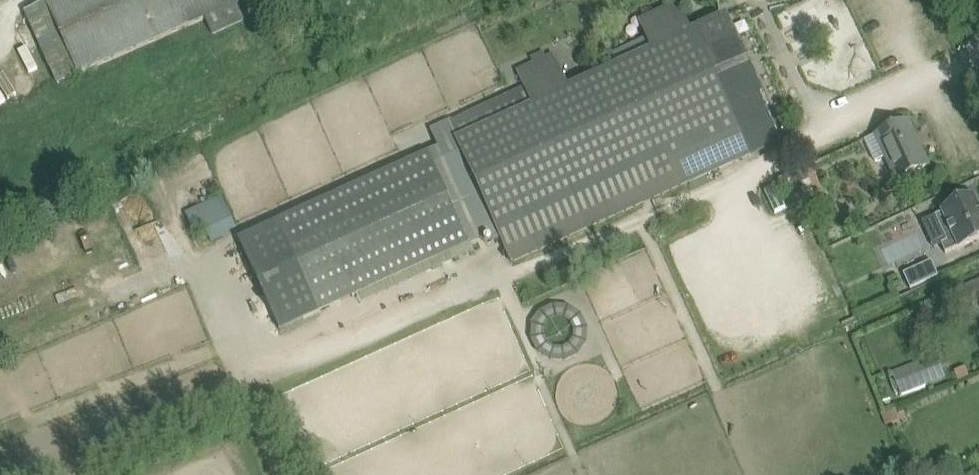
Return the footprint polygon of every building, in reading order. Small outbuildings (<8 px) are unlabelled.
[(237,5),(239,4),(237,0),(46,0),(45,0),(47,2),(26,12),(59,85),(205,19),(213,36),(245,21),(237,5)] [(845,21),(835,0),(806,0),(786,10),(803,43),(845,21)] [(725,18),(716,22),(714,18),(688,30),(677,6),(640,22),(648,38),(613,54),(619,66),(567,90),(551,56),(517,72),(525,89),(489,105),(488,101),(469,110),(470,114),(432,131),(440,148),(277,222),(300,273),(748,69),(753,67),(750,59),(745,61),(725,18)] [(411,60),(418,73),(432,66),(425,53),(411,60)] [(223,70),(228,81),(240,75),(235,65),(223,70)] [(494,243),(502,239),(512,262),(781,140),(748,69),(300,273),(319,313),(490,235),(494,243)] [(357,83),(363,96),(377,90),(371,77),(357,83)] [(929,166),(908,120),(877,135),(898,180),(929,166)] [(816,181),(809,166),(793,173),(800,189),(816,181)] [(974,198),(936,215),(948,240),(942,243),(946,253),(978,238),(978,209),(974,198)] [(204,224),(213,242),(224,237),(222,233),(233,228),(226,214),(223,216),(219,207),(214,209),(211,202),(185,213),(193,229),(204,224)] [(939,275),(932,260),(904,273),(911,288),(939,275)] [(978,299),(978,279),(961,287),(967,301),(978,296),(978,299)] [(902,395),(946,377),(937,355),(893,373),(902,395)] [(954,372),(958,381),(970,376),(965,366),(954,372)] [(900,420),(896,408),(882,413),(886,426),(900,420)]
